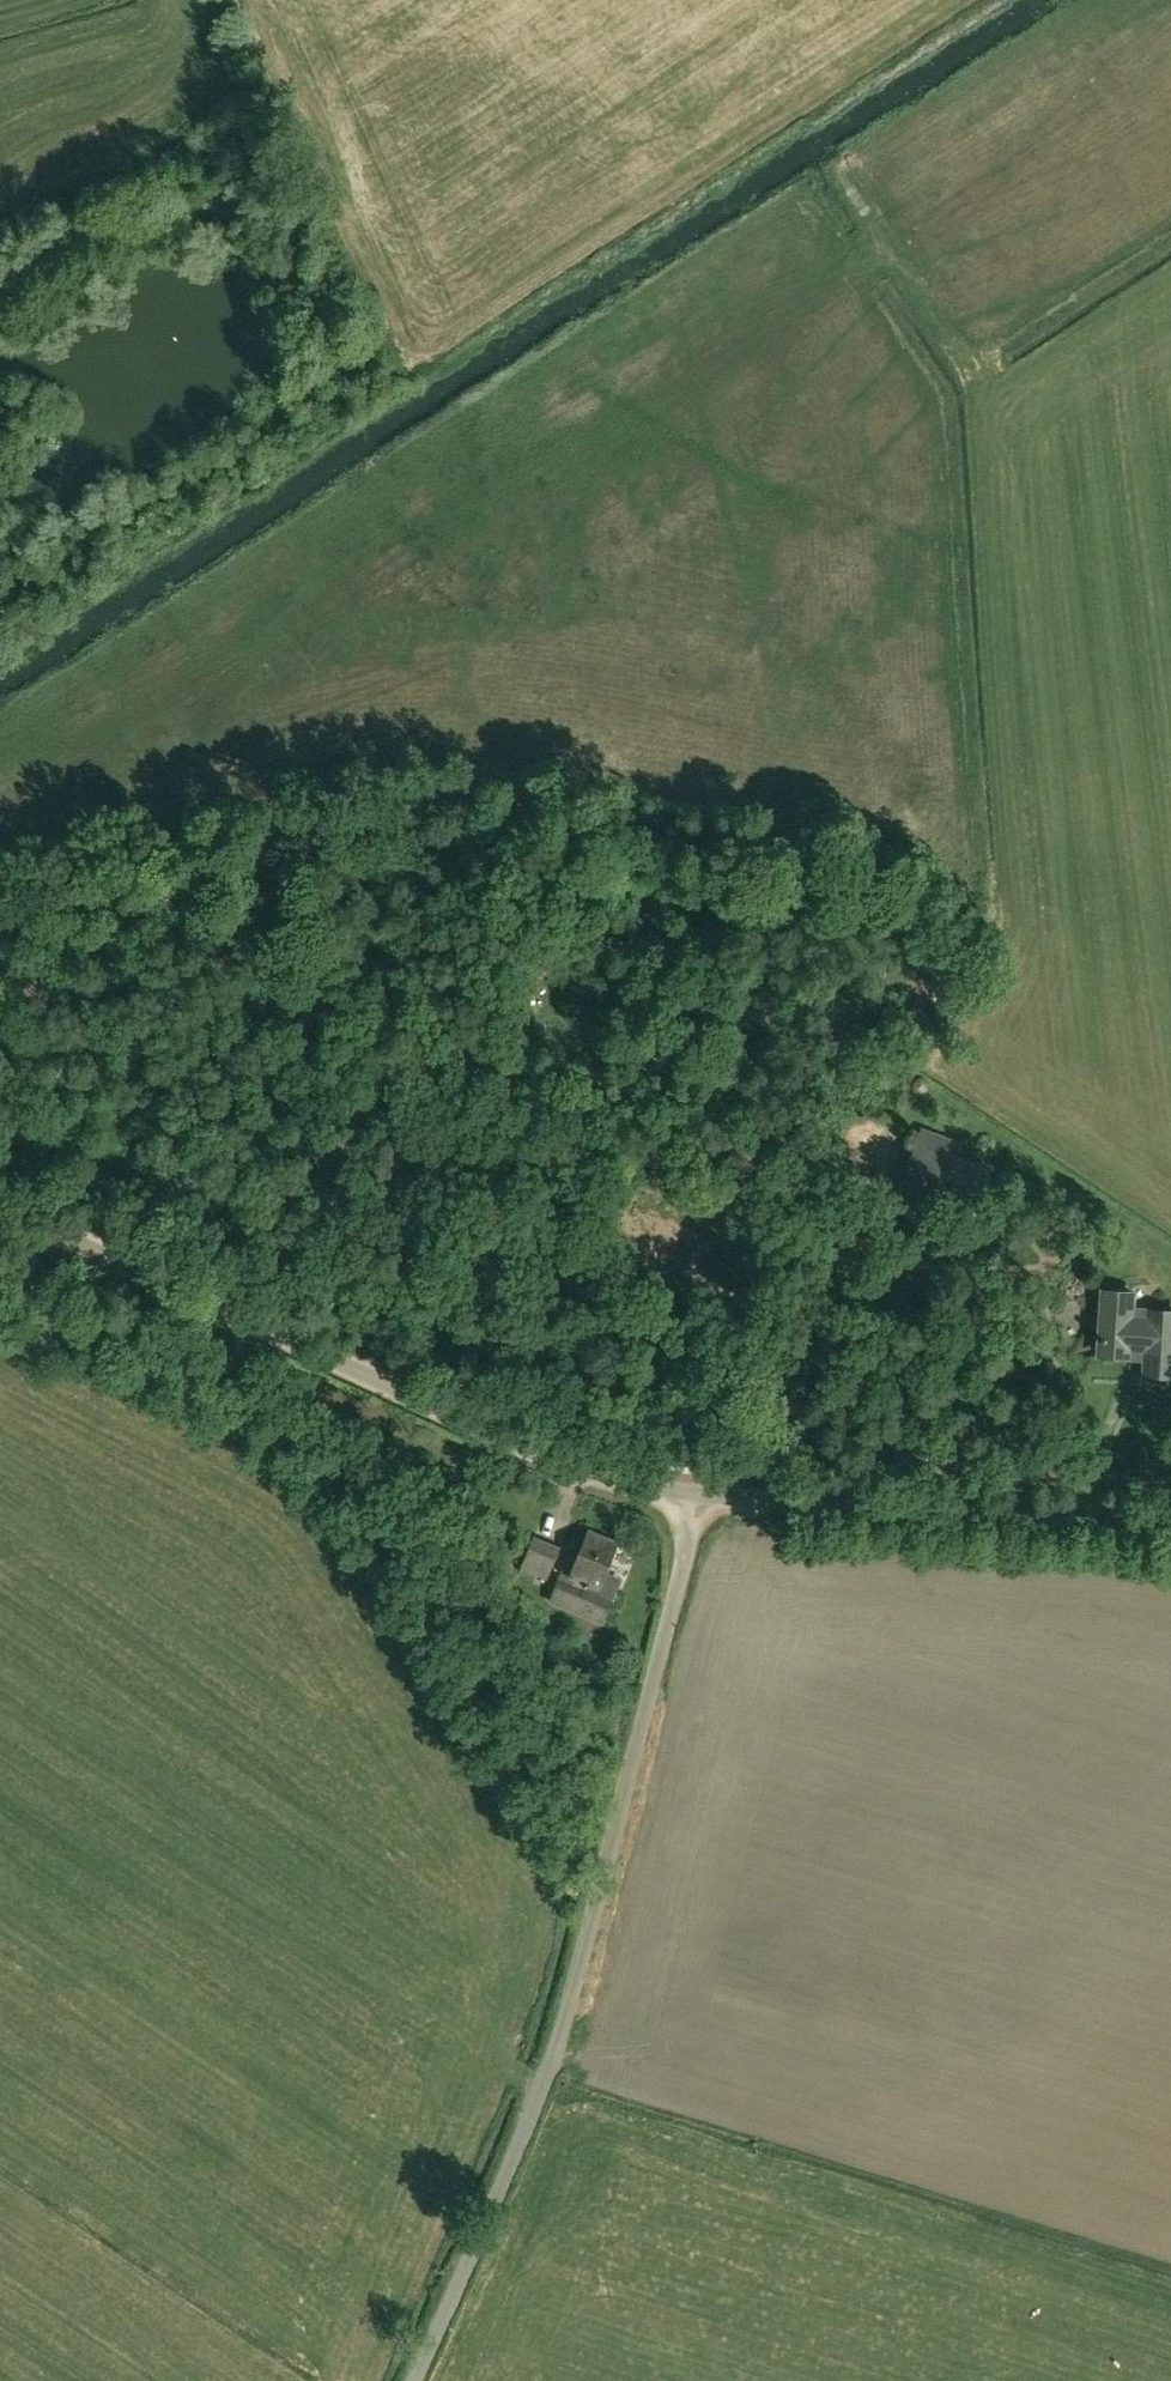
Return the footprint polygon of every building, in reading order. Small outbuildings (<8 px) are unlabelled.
[(988,1170),(945,1154),(951,1137),(925,1127),(918,1144),(902,1181),(898,1197),(941,1213),(946,1199),(972,1210),(988,1170)] [(1151,1312),(1151,1306),(1132,1305),(1133,1293),(1104,1291),(1100,1363),(1130,1365),(1131,1359),(1147,1360),(1146,1373),(1170,1375),(1170,1313),(1151,1312)] [(621,1541),(590,1528),(571,1573),(563,1570),(551,1600),(604,1622),(619,1588),(604,1582),(621,1541)] [(548,1578),(561,1546),(535,1535),(522,1567),(548,1578)]
